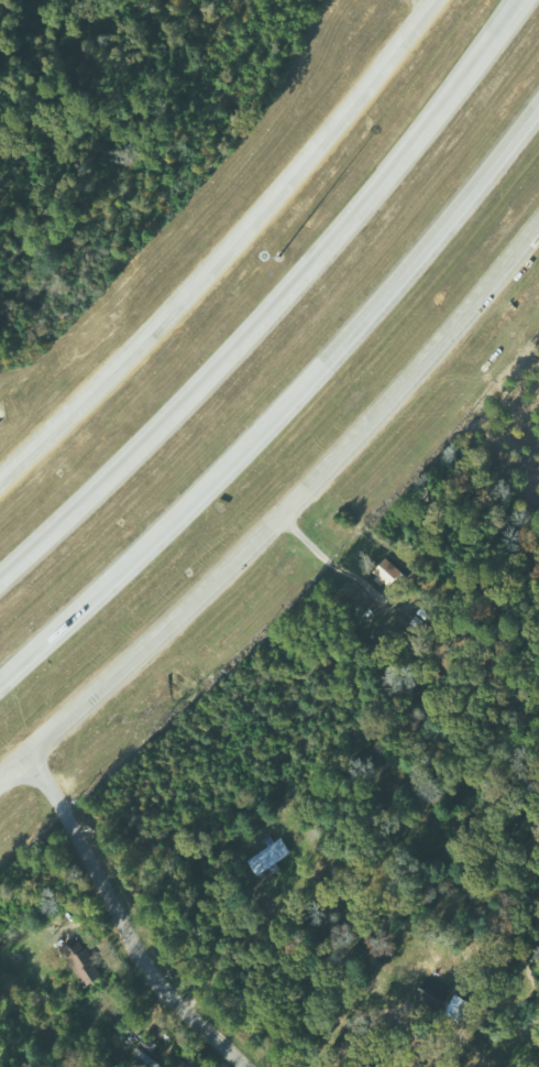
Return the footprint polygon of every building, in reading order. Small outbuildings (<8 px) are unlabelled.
[(372,577),(382,586),(398,568),(388,558),(372,577)] [(248,861),(256,875),(293,852),(283,838),(248,861)] [(105,977),(81,937),(64,947),(86,988),(105,977)] [(460,1022),(470,1002),(454,993),(444,1013),(460,1022)]
